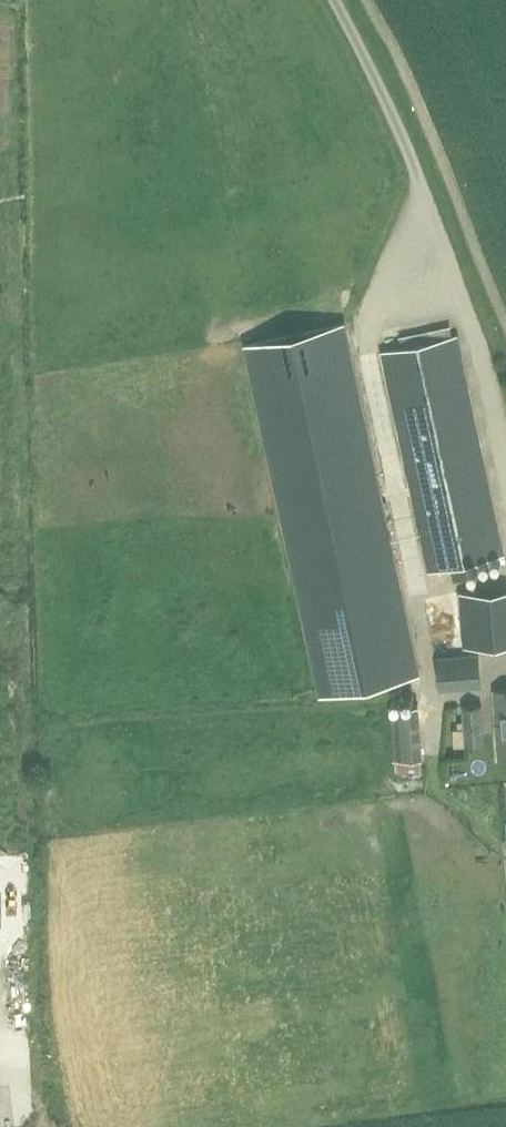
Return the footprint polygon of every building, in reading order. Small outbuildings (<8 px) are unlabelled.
[(418,671),(342,322),(242,344),(318,693),(418,671)] [(456,333),(380,349),(428,570),(452,565),(454,577),(470,573),(468,561),(504,553),(456,333)] [(462,646),(505,643),(505,588),(459,591),(462,646)] [(437,656),(439,689),(481,685),(478,652),(437,656)] [(493,689),(498,758),(505,757),(505,688),(493,689)] [(392,759),(423,756),(419,702),(388,705),(392,759)] [(465,746),(486,745),(481,704),(461,704),(465,746)] [(436,776),(450,791),(469,772),(455,758),(436,776)]
